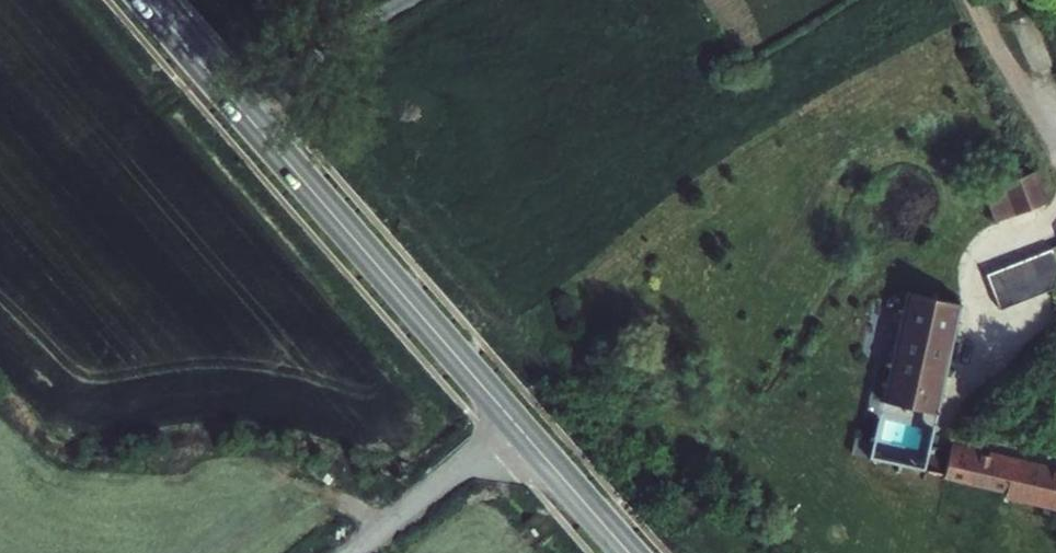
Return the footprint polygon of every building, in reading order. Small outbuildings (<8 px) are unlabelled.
[(1017,202),(1029,237),(1055,228),(1055,193),(1055,189),(1017,202)] [(969,268),(976,290),(1037,272),(1031,251),(969,268)] [(873,454),(1055,499),(1055,464),(938,435),(969,321),(1055,297),(1055,267),(1037,272),(976,290),(970,291),(917,281),(873,454)]
